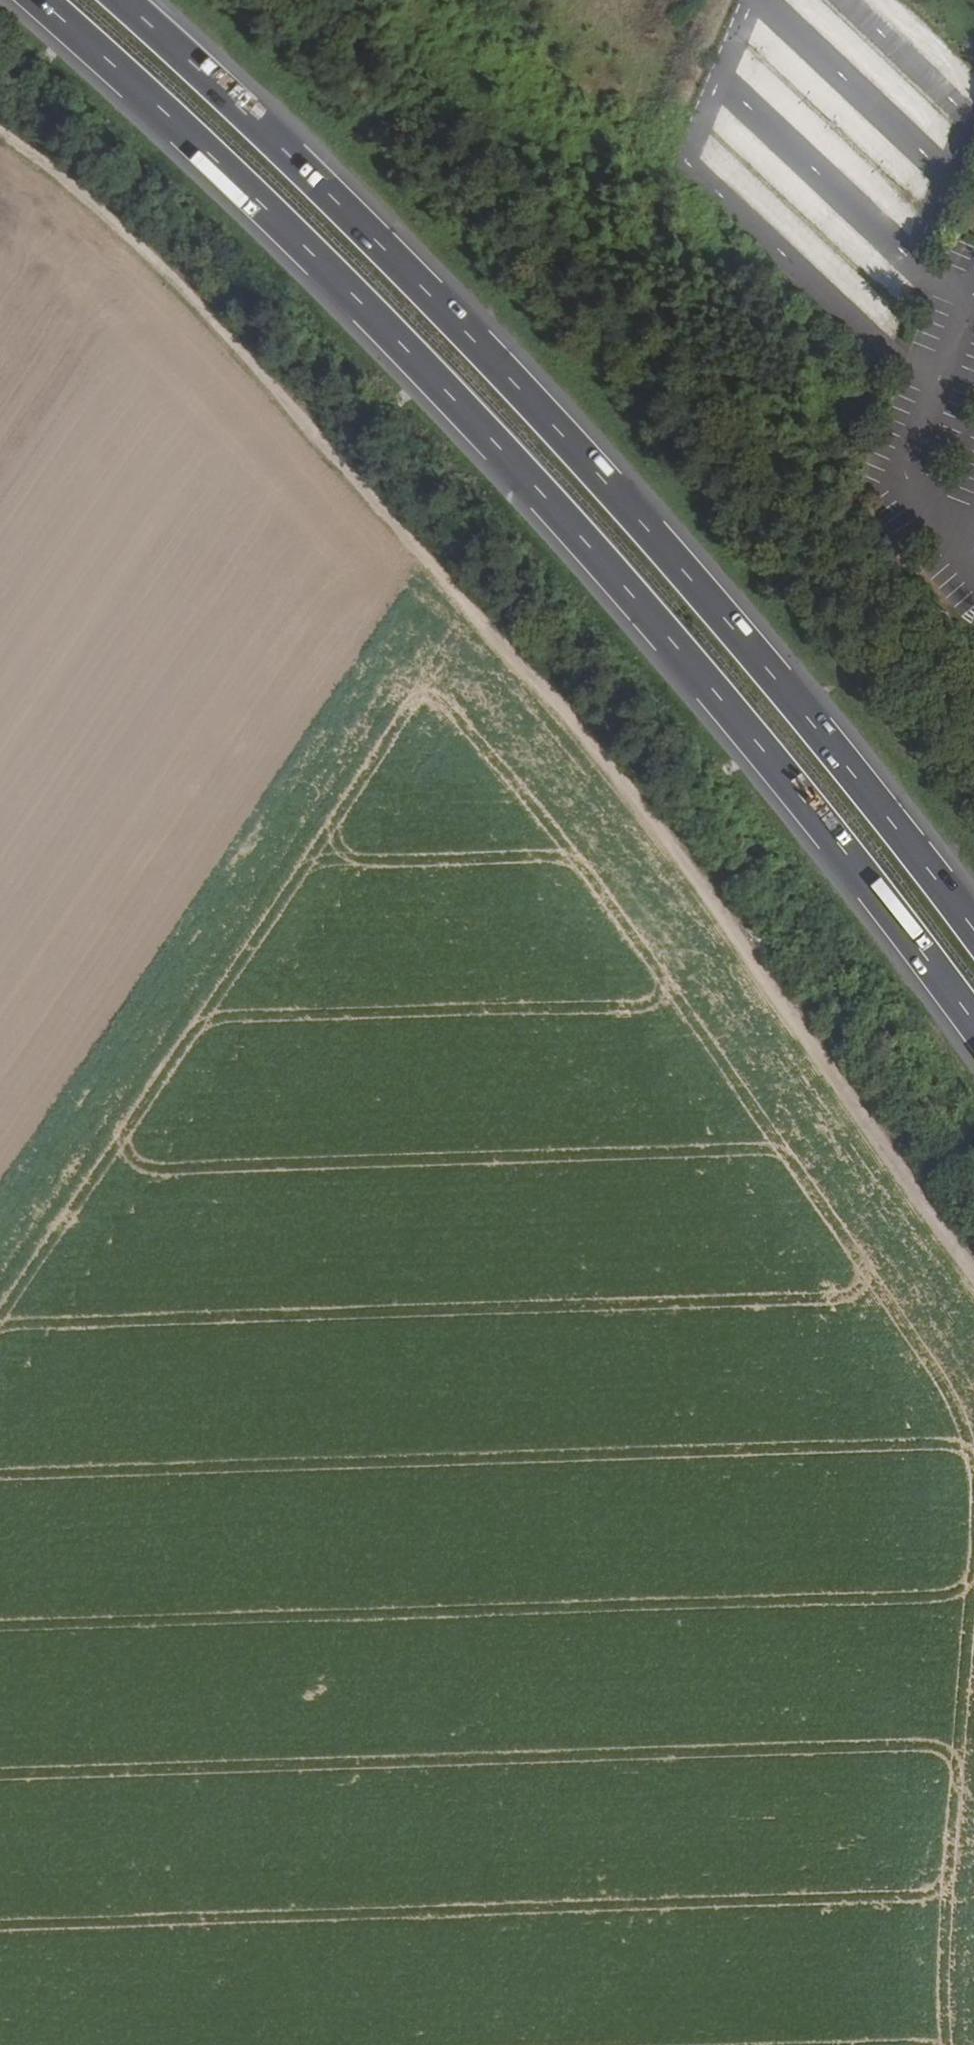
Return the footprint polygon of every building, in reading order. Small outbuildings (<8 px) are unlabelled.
[(832,163),(899,223),(911,210),(913,212),(935,187),(844,106),(838,113),(849,122),(837,136),(848,146),(832,163)]
